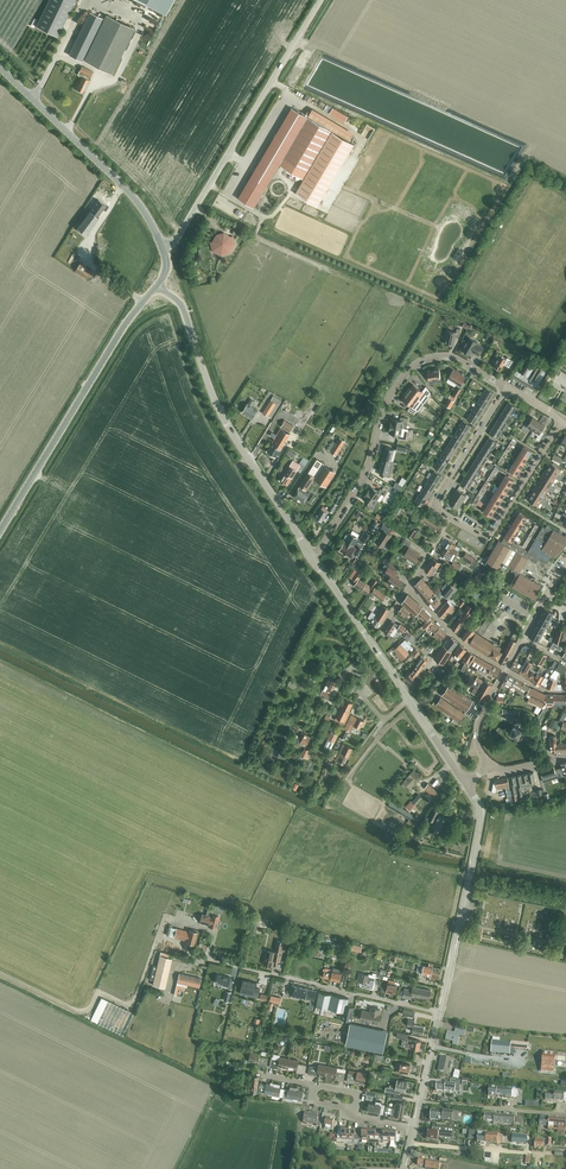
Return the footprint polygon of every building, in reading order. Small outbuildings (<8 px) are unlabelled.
[(57,36),(75,0),(48,0),(36,25),(57,36)] [(165,12),(171,0),(140,0),(165,12)] [(106,15),(104,19),(90,11),(69,54),(82,60),(83,58),(112,72),(133,28),(106,15)] [(77,82),(74,87),(77,88),(76,89),(83,92),(89,79),(88,79),(90,75),(92,70),(82,66),(80,69),(78,74),(82,76),(79,83),(77,82)] [(348,119),(352,113),(337,105),(334,110),(348,119)] [(307,117),(291,107),(238,198),(254,207),(290,145),(291,146),(281,163),(304,176),(331,131),(308,117),(293,143),(292,143),(307,117)] [(332,131),(296,193),(317,206),(354,144),(332,131)] [(98,199),(90,210),(91,210),(97,215),(98,215),(106,205),(98,199)] [(82,227),(89,231),(96,218),(89,214),(82,227)] [(217,235),(213,241),(215,248),(221,252),(228,250),(232,244),(230,237),(229,236),(224,233),(217,235)] [(75,270),(86,278),(91,271),(80,263),(75,270)] [(444,343),(453,345),(455,336),(458,336),(458,337),(459,337),(460,328),(457,328),(456,332),(447,330),(444,343)] [(462,349),(470,354),(473,350),(475,351),(474,352),(475,353),(475,352),(478,354),(477,354),(478,355),(483,347),(477,343),(477,342),(469,337),(462,349)] [(507,357),(506,359),(499,355),(493,365),(500,369),(504,364),(509,367),(513,360),(507,357)] [(543,384),(551,372),(529,358),(522,370),(518,367),(513,376),(530,387),(529,388),(532,390),(535,385),(542,389),(545,385),(543,384)] [(439,368),(433,369),(427,370),(428,374),(425,376),(430,382),(432,382),(432,379),(440,378),(439,368)] [(453,369),(448,377),(460,385),(465,376),(453,369)] [(413,384),(407,391),(421,402),(425,397),(424,396),(426,394),(428,396),(431,392),(426,386),(425,387),(423,390),(422,391),(413,384)] [(452,394),(457,397),(461,388),(457,386),(452,394)] [(481,395),(489,400),(494,393),(486,388),(481,395)] [(421,402),(407,391),(402,398),(411,405),(410,406),(411,406),(409,409),(408,409),(408,410),(414,414),(417,410),(415,408),(417,406),(421,402)] [(485,408),(489,400),(481,395),(477,403),(485,408)] [(242,411),(252,418),(258,409),(252,406),(255,402),(250,399),(242,411)] [(262,412),(268,416),(276,403),(271,400),(262,412)] [(504,409),(512,414),(517,407),(509,402),(504,409)] [(480,416),(485,408),(477,403),(472,410),(480,416)] [(278,413),(285,417),(290,408),(284,404),(278,413)] [(507,422),(512,414),(504,409),(499,417),(507,422)] [(475,423),(480,416),(472,410),(467,418),(475,423)] [(391,418),(390,425),(402,428),(405,428),(406,421),(407,421),(408,418),(401,416),(400,420),(391,418)] [(502,429),(507,422),(499,417),(494,424),(502,429)] [(533,429),(539,420),(533,417),(529,423),(526,421),(525,421),(522,419),(519,424),(522,426),(521,428),(527,432),(530,427),(533,429)] [(282,426),(289,431),(293,425),(285,420),(282,426)] [(458,428),(466,433),(471,425),(463,420),(458,428)] [(539,420),(533,429),(536,431),(535,433),(538,435),(536,438),(539,440),(541,437),(544,439),(547,435),(544,433),(540,431),(545,424),(539,420)] [(497,437),(502,429),(494,424),(489,432),(497,437)] [(390,425),(389,433),(398,434),(397,438),(404,439),(406,439),(408,429),(405,428),(402,428),(390,425)] [(268,451),(277,456),(290,434),(280,428),(272,442),(273,443),(268,451)] [(461,441),(466,433),(458,428),(453,436),(461,441)] [(456,448),(461,441),(453,436),(448,443),(456,448)] [(330,451),(336,456),(346,441),(339,437),(336,442),(333,440),(328,448),(331,450),(330,451)] [(484,445),(492,450),(497,442),(489,437),(484,445)] [(452,456),(456,448),(448,443),(444,451),(452,456)] [(487,457),(492,450),(484,445),(479,452),(487,457)] [(520,451),(528,456),(532,450),(524,445),(520,451)] [(386,447),(383,458),(391,460),(394,449),(386,447)] [(447,463),(452,456),(444,451),(439,458),(447,463)] [(524,462),(528,456),(520,451),(516,457),(524,462)] [(483,465),(487,457),(479,452),(475,460),(483,465)] [(552,457),(561,463),(563,459),(554,454),(552,457)] [(300,462),(305,465),(309,460),(303,456),(300,462)] [(521,468),(524,462),(516,457),(513,463),(521,468)] [(317,479),(327,485),(335,472),(324,465),(325,464),(317,458),(299,485),(300,486),(294,496),(303,502),(309,493),(307,491),(307,490),(306,489),(313,479),(316,481),(317,479)] [(383,458),(379,470),(381,471),(380,474),(390,477),(394,461),(391,460),(383,458)] [(442,471),(447,463),(439,458),(434,466),(442,471)] [(289,465),(279,480),(286,484),(287,482),(288,483),(298,468),(301,464),(293,459),(289,465)] [(478,472),(483,465),(475,460),(470,467),(478,472)] [(547,468),(562,478),(563,475),(559,473),(561,469),(551,462),(547,468)] [(517,474),(521,468),(513,463),(509,469),(517,474)] [(473,480),(478,472),(470,467),(465,475),(473,480)] [(560,480),(562,478),(547,468),(543,474),(553,481),(556,477),(560,480)] [(429,478),(437,483),(442,476),(434,471),(429,478)] [(502,481),(510,486),(514,479),(506,474),(502,481)] [(551,485),(553,481),(543,474),(539,480),(554,490),(556,488),(551,485)] [(468,488),(473,480),(465,475),(460,483),(468,488)] [(432,491),(437,483),(429,478),(424,486),(432,491)] [(553,493),(554,490),(539,480),(535,487),(546,493),(548,490),(553,493)] [(506,492),(510,486),(502,481),(498,487),(506,492)] [(396,482),(393,486),(400,490),(403,486),(396,482)] [(371,486),(367,492),(377,499),(381,493),(384,495),(386,492),(380,488),(378,491),(371,486)] [(428,499),(432,491),(424,486),(420,493),(428,499)] [(502,497),(506,492),(498,487),(494,492),(502,497)] [(543,497),(546,493),(535,487),(531,493),(546,502),(548,500),(543,497)] [(448,502),(458,508),(466,495),(456,489),(448,502)] [(367,492),(363,498),(370,503),(368,506),(374,510),(376,507),(375,506),(379,501),(377,499),(367,492)] [(499,503),(502,497),(494,492),(491,498),(499,503)] [(423,506),(428,499),(420,493),(415,501),(423,506)] [(545,505),(546,502),(531,493),(527,499),(538,506),(540,502),(545,505)] [(328,509),(333,513),(343,496),(340,494),(337,498),(338,498),(335,503),(333,502),(329,508),(327,506),(326,508),(323,506),(322,508),(316,517),(322,521),(328,512),(327,512),(328,509)] [(495,509),(499,503),(491,498),(487,504),(495,509)] [(478,499),(476,503),(485,508),(483,511),(491,516),(495,510),(495,509),(487,504),(478,499)] [(515,518),(523,523),(527,517),(519,512),(515,518)] [(439,521),(426,513),(422,520),(440,531),(444,524),(439,521)] [(520,529),(523,523),(515,518),(512,524),(520,529)] [(516,535),(520,529),(512,524),(508,530),(516,535)] [(530,558),(532,559),(535,558),(536,557),(543,561),(546,562),(549,560),(552,554),(555,556),(565,544),(565,541),(565,534),(565,536),(547,525),(545,527),(543,526),(528,551),(532,554),(530,558)] [(407,533),(413,537),(417,530),(412,526),(407,533)] [(376,541),(384,546),(392,535),(383,529),(376,541)] [(512,541),(516,535),(508,530),(504,536),(505,536),(512,541)] [(347,539),(340,550),(350,556),(356,547),(354,546),(356,543),(358,545),(353,553),(358,556),(363,548),(363,547),(365,543),(366,543),(371,534),(366,532),(366,533),(365,532),(361,538),(362,539),(361,540),(358,539),(350,533),(349,535),(348,534),(347,535),(345,537),(346,539),(347,539)] [(528,551),(512,541),(505,536),(502,541),(499,539),(487,560),(498,567),(501,562),(503,563),(502,565),(506,567),(507,565),(514,570),(516,575),(511,583),(511,584),(532,596),(530,600),(535,603),(537,599),(536,598),(538,594),(535,593),(541,584),(537,582),(537,580),(536,580),(536,579),(536,578),(535,577),(534,577),(533,577),(532,578),(531,577),(531,578),(523,574),(524,573),(523,572),(523,571),(523,570),(523,569),(522,569),(523,568),(522,567),(526,560),(527,561),(528,560),(529,559),(530,559),(530,558),(532,554),(528,551)] [(445,547),(453,553),(456,554),(460,547),(449,540),(445,547)] [(409,547),(404,555),(408,558),(412,560),(415,563),(421,555),(409,547)] [(449,559),(453,553),(445,547),(440,554),(449,559)] [(463,557),(471,562),(474,557),(466,552),(463,557)] [(440,567),(443,563),(433,557),(431,561),(425,570),(433,575),(439,566),(440,567)] [(451,565),(458,569),(461,565),(454,560),(451,565)] [(392,587),(396,590),(402,581),(396,577),(397,575),(395,573),(396,571),(394,569),(397,565),(391,561),(388,566),(389,566),(384,573),(390,577),(389,578),(391,578),(388,582),(393,585),(392,587)] [(356,567),(349,576),(356,581),(354,585),(367,594),(372,587),(371,586),(373,584),(374,585),(378,580),(375,578),(371,583),(371,584),(368,582),(368,581),(360,576),(363,572),(356,567)] [(426,600),(434,593),(422,577),(413,584),(426,600)] [(449,598),(458,587),(454,584),(453,586),(451,585),(444,594),(449,598)] [(510,595),(514,589),(509,586),(506,592),(510,595)] [(371,593),(383,601),(387,595),(375,587),(371,593)] [(434,593),(426,600),(434,609),(439,604),(441,601),(434,593)] [(420,615),(426,609),(423,607),(423,606),(422,607),(408,594),(402,602),(413,613),(416,616),(418,613),(420,615)] [(449,611),(451,613),(456,607),(448,600),(438,612),(443,617),(449,611)] [(463,622),(464,623),(474,607),(468,603),(456,621),(454,625),(451,628),(457,631),(463,622)] [(371,622),(378,627),(390,609),(382,604),(376,614),(371,611),(368,617),(372,619),(371,622)] [(398,610),(405,617),(409,612),(402,606),(398,610)] [(544,607),(540,615),(550,620),(554,613),(544,607)] [(426,621),(429,618),(429,617),(431,615),(426,609),(420,615),(420,616),(424,619),(422,620),(424,622),(426,621)] [(540,615),(536,622),(546,627),(550,620),(540,615)] [(483,651),(490,641),(486,639),(481,636),(493,618),(489,616),(489,617),(487,616),(477,633),(476,632),(469,642),(483,651)] [(427,629),(429,627),(434,622),(429,618),(426,621),(424,622),(420,627),(408,640),(412,644),(416,639),(414,637),(421,628),(424,626),(427,629)] [(392,620),(385,631),(389,634),(390,633),(393,635),(397,629),(399,625),(392,620)] [(429,627),(428,628),(435,634),(434,635),(435,636),(440,641),(447,633),(434,622),(429,627)] [(536,622),(532,629),(542,634),(546,627),(536,622)] [(399,625),(397,629),(402,632),(406,627),(405,627),(400,624),(399,625)] [(461,635),(468,641),(473,635),(476,631),(469,626),(461,635)] [(405,632),(411,637),(414,633),(408,628),(405,632)] [(554,641),(562,643),(565,630),(558,628),(554,641)] [(532,629),(528,636),(538,642),(542,634),(532,629)] [(451,650),(457,642),(451,637),(448,641),(447,640),(443,644),(442,647),(434,658),(443,664),(452,651),(451,650)] [(504,650),(511,653),(517,641),(511,637),(509,641),(507,644),(504,650)] [(405,639),(394,649),(403,658),(408,653),(406,651),(411,646),(405,639)] [(490,641),(483,651),(488,655),(497,661),(502,652),(499,650),(501,648),(493,643),(490,641)] [(454,656),(459,659),(467,649),(460,644),(454,652),(456,654),(454,656)] [(504,665),(511,653),(504,650),(498,661),(504,665)] [(412,657),(414,656),(416,653),(414,651),(411,654),(412,654),(405,661),(408,664),(413,658),(412,657)] [(460,670),(464,672),(469,664),(474,654),(468,651),(462,660),(465,662),(460,670)] [(541,651),(535,662),(541,665),(547,655),(541,651)] [(481,674),(488,662),(475,654),(470,662),(468,666),(481,674)] [(417,664),(422,668),(428,660),(422,656),(417,664)] [(525,676),(530,668),(533,663),(526,659),(523,665),(519,673),(525,676)] [(519,673),(523,665),(515,660),(510,668),(519,673)] [(555,669),(559,663),(554,660),(550,666),(555,669)] [(488,662),(481,674),(485,676),(487,672),(497,678),(498,676),(502,669),(488,662)] [(560,671),(563,673),(565,668),(565,666),(560,662),(559,663),(555,669),(560,671)] [(416,675),(422,668),(417,664),(411,671),(416,675)] [(545,676),(547,672),(545,671),(544,673),(540,671),(544,666),(541,665),(539,669),(537,672),(533,681),(540,684),(545,676)] [(530,668),(525,676),(532,680),(537,672),(530,668)] [(546,686),(546,687),(554,689),(561,688),(561,683),(557,683),(557,680),(557,679),(558,676),(560,671),(555,669),(551,674),(550,677),(548,682),(546,686)] [(409,680),(416,675),(411,671),(406,676),(409,680)] [(545,676),(540,684),(546,686),(549,678),(547,677),(549,673),(547,672),(545,676)] [(511,687),(515,678),(508,674),(503,683),(511,687)] [(323,690),(320,694),(328,698),(328,697),(327,697),(329,694),(329,695),(330,693),(329,693),(330,691),(331,692),(333,687),(336,681),(329,677),(326,684),(323,688),(324,688),(323,690)] [(519,690),(523,682),(515,678),(511,687),(510,688),(514,690),(515,689),(519,690)] [(479,682),(477,685),(480,687),(478,690),(484,693),(485,692),(488,694),(493,685),(492,684),(493,683),(489,681),(488,681),(485,679),(482,684),(479,682)] [(530,695),(533,688),(530,687),(523,682),(519,690),(526,694),(530,695)] [(480,687),(473,683),(472,683),(469,687),(473,689),(474,688),(475,689),(473,693),(476,695),(475,695),(484,701),(488,694),(485,692),(484,693),(478,690),(480,687)] [(466,711),(475,717),(482,706),(450,684),(442,695),(466,711)] [(545,703),(546,694),(533,688),(530,695),(527,701),(537,706),(534,711),(538,713),(544,705),(545,703)] [(497,695),(496,702),(503,702),(504,693),(499,693),(499,696),(497,695)] [(554,702),(555,694),(546,694),(545,703),(544,705),(553,705),(554,702)] [(554,702),(559,702),(558,703),(561,703),(561,704),(564,705),(565,702),(565,695),(555,694),(554,702)] [(456,724),(464,713),(441,697),(437,702),(435,700),(432,704),(450,716),(448,719),(456,724)] [(351,711),(349,711),(353,702),(345,699),(342,707),(341,706),(334,719),(345,724),(351,711)] [(318,712),(321,713),(325,706),(318,703),(316,706),(320,708),(318,712)] [(344,728),(340,736),(345,738),(349,730),(352,724),(356,725),(360,728),(364,720),(355,715),(351,713),(344,728)] [(549,726),(555,729),(558,720),(552,718),(549,726)] [(510,733),(519,737),(523,729),(514,725),(510,733)] [(331,731),(328,739),(334,742),(338,734),(331,731)] [(301,741),(307,744),(311,736),(302,732),(298,738),(290,735),(288,740),(291,741),(292,739),(300,743),(301,741)] [(339,751),(337,756),(346,761),(348,755),(352,747),(343,743),(339,751)] [(550,751),(559,751),(559,743),(558,744),(556,744),(550,744),(550,751)] [(544,776),(542,777),(543,781),(551,779),(550,774),(555,773),(557,777),(563,775),(560,768),(555,769),(554,766),(542,770),(544,776)] [(403,781),(411,788),(421,777),(413,770),(403,781)] [(534,772),(527,773),(530,786),(534,785),(533,783),(533,781),(535,781),(534,772)] [(524,787),(530,786),(527,773),(521,774),(524,787)] [(521,788),(524,787),(521,774),(516,775),(518,784),(518,788),(519,796),(523,795),(521,788)] [(516,775),(509,777),(511,786),(513,794),(515,800),(518,799),(517,793),(515,785),(518,784),(516,775)] [(511,790),(510,790),(508,777),(495,780),(495,781),(494,781),(492,792),(496,792),(497,789),(506,787),(508,798),(506,798),(506,802),(513,802),(511,790)] [(439,789),(437,791),(428,783),(424,788),(440,801),(446,795),(439,789)] [(405,806),(410,811),(422,797),(418,794),(412,801),(411,800),(405,806)] [(388,805),(415,822),(418,818),(390,801),(388,805)] [(434,809),(429,818),(434,821),(434,820),(435,821),(433,825),(443,830),(445,826),(446,824),(449,819),(439,814),(437,814),(439,811),(434,809)] [(202,914),(200,921),(209,924),(208,925),(216,927),(218,918),(216,918),(217,915),(217,913),(222,914),(224,907),(214,905),(213,911),(207,910),(206,915),(202,914)] [(189,929),(189,931),(169,926),(166,935),(186,940),(186,942),(194,944),(197,931),(189,929)] [(276,950),(278,950),(277,952),(266,950),(263,963),(273,966),(274,960),(280,961),(284,941),(278,940),(276,950)] [(350,943),(348,949),(357,951),(360,952),(361,946),(358,945),(350,943)] [(310,954),(318,956),(319,947),(312,946),(310,954)] [(153,984),(165,987),(172,954),(160,951),(153,984)] [(418,964),(416,971),(422,973),(431,975),(434,975),(433,978),(439,979),(441,968),(433,966),(433,967),(428,966),(424,965),(418,964)] [(341,973),(332,971),(332,970),(325,968),(325,971),(324,971),(323,977),(339,981),(341,973)] [(369,973),(368,975),(359,972),(357,981),(361,981),(360,986),(370,988),(373,988),(374,984),(372,984),(373,982),(374,982),(376,975),(369,973)] [(187,984),(199,987),(201,978),(179,973),(176,984),(187,987),(187,984)] [(228,986),(231,977),(226,976),(218,974),(216,983),(221,984),(220,984),(228,986)] [(257,982),(243,979),(240,993),(258,997),(260,989),(256,988),(257,982)] [(390,992),(395,993),(397,984),(395,984),(395,981),(388,980),(385,992),(390,993),(390,992)] [(314,997),(315,997),(316,991),(292,985),(290,995),(313,1000),(314,997)] [(429,999),(431,990),(413,987),(412,990),(404,988),(403,997),(411,998),(411,995),(429,999)] [(340,1018),(351,1020),(354,1006),(350,1005),(350,1004),(348,1003),(349,998),(319,992),(315,1012),(335,1017),(336,1010),(341,1011),(340,1018)] [(91,1019),(123,1035),(134,1013),(101,997),(91,1019)] [(380,1010),(376,1009),(375,1008),(371,1007),(370,1012),(362,1010),(360,1020),(377,1024),(377,1023),(378,1020),(380,1010)] [(408,1019),(407,1025),(413,1026),(412,1031),(422,1033),(423,1027),(414,1025),(414,1021),(408,1019)] [(346,1044),(383,1052),(387,1031),(350,1023),(346,1044)] [(459,1036),(464,1037),(466,1031),(455,1029),(454,1033),(447,1032),(446,1040),(455,1042),(454,1045),(457,1046),(459,1036)] [(408,1047),(419,1049),(421,1041),(410,1039),(408,1047)] [(511,1042),(511,1043),(492,1041),(491,1053),(510,1055),(510,1048),(528,1050),(529,1044),(511,1042)] [(257,1064),(266,1066),(268,1057),(259,1056),(260,1053),(250,1051),(249,1061),(256,1062),(256,1061),(258,1062),(257,1064)] [(565,1063),(565,1055),(565,1054),(557,1053),(557,1055),(555,1055),(555,1054),(544,1053),(543,1063),(542,1062),(541,1071),(554,1072),(555,1060),(556,1061),(556,1062),(565,1063)] [(287,1068),(289,1058),(280,1057),(279,1059),(271,1058),(269,1067),(278,1068),(278,1065),(281,1066),(280,1067),(287,1068)] [(438,1071),(450,1073),(453,1059),(441,1057),(438,1071)] [(289,1058),(287,1068),(294,1069),(295,1068),(297,1069),(296,1072),(305,1073),(307,1065),(298,1063),(299,1060),(289,1058)] [(396,1070),(408,1073),(410,1064),(398,1062),(396,1070)] [(326,1075),(328,1066),(318,1064),(318,1067),(309,1065),(308,1074),(317,1076),(317,1073),(319,1073),(319,1074),(326,1075)] [(328,1066),(326,1075),(333,1077),(333,1076),(335,1076),(335,1079),(344,1081),(345,1072),(337,1070),(337,1067),(328,1066)] [(358,1081),(365,1083),(367,1073),(349,1070),(347,1081),(355,1083),(356,1080),(358,1080),(358,1081)] [(259,1078),(260,1078),(260,1076),(252,1075),(251,1083),(250,1083),(250,1086),(249,1086),(248,1091),(257,1093),(259,1078)] [(386,1086),(385,1091),(400,1094),(400,1091),(405,1092),(407,1081),(397,1079),(396,1086),(390,1085),(390,1087),(386,1086)] [(436,1091),(459,1093),(460,1081),(451,1080),(450,1084),(437,1083),(436,1091)] [(282,1097),(284,1089),(279,1088),(280,1084),(271,1082),(271,1084),(266,1083),(264,1093),(282,1097)] [(284,1089),(282,1097),(301,1100),(303,1091),(298,1090),(299,1088),(290,1086),(289,1090),(284,1089)] [(489,1087),(488,1096),(512,1098),(517,1099),(517,1091),(513,1090),(497,1089),(497,1088),(489,1087)] [(545,1100),(565,1102),(565,1094),(554,1093),(554,1094),(546,1093),(545,1100)] [(395,1107),(404,1109),(405,1103),(396,1101),(395,1107)] [(373,1113),(375,1104),(368,1103),(367,1112),(373,1113)] [(375,1104),(373,1113),(380,1114),(380,1113),(383,1114),(385,1104),(381,1104),(381,1105),(375,1104)] [(404,1109),(395,1107),(392,1107),(390,1113),(403,1116),(404,1109)] [(430,1120),(461,1122),(462,1113),(431,1110),(430,1120)] [(320,1127),(322,1119),(318,1119),(318,1117),(317,1117),(318,1113),(310,1112),(310,1113),(305,1112),(303,1122),(316,1125),(316,1126),(320,1127)] [(322,1119),(320,1127),(324,1127),(324,1129),(333,1131),(337,1123),(334,1122),(335,1116),(323,1114),(322,1119)] [(493,1124),(521,1126),(522,1118),(485,1115),(484,1122),(493,1123),(493,1124)] [(565,1135),(565,1126),(565,1120),(549,1118),(549,1116),(540,1115),(539,1126),(548,1127),(548,1129),(557,1130),(557,1134),(565,1135)] [(429,1129),(427,1139),(437,1141),(438,1137),(452,1138),(453,1129),(437,1127),(437,1131),(429,1129)] [(348,1140),(348,1130),(341,1129),(341,1132),(338,1132),(337,1139),(341,1139),(341,1140),(348,1140)] [(358,1141),(358,1133),(355,1133),(355,1130),(348,1130),(348,1140),(354,1140),(358,1141)] [(368,1141),(369,1131),(362,1130),(362,1133),(358,1133),(358,1141),(361,1141),(368,1141)] [(379,1142),(379,1134),(376,1134),(376,1131),(369,1131),(368,1141),(375,1142),(379,1142)] [(389,1143),(390,1132),(383,1132),(383,1134),(379,1134),(379,1142),(382,1142),(389,1143)] [(390,1132),(389,1143),(396,1143),(399,1143),(400,1136),(396,1135),(396,1132),(390,1132)] [(478,1132),(477,1142),(481,1142),(480,1147),(485,1147),(485,1143),(500,1144),(501,1135),(482,1133),(483,1132),(478,1132)] [(513,1134),(512,1142),(526,1143),(527,1135),(513,1134)] [(547,1139),(547,1140),(544,1139),(535,1138),(534,1148),(543,1149),(544,1144),(546,1144),(546,1146),(551,1146),(552,1140),(547,1139)] [(429,1168),(445,1168),(446,1164),(419,1159),(418,1166),(425,1167),(425,1168),(429,1168)]
